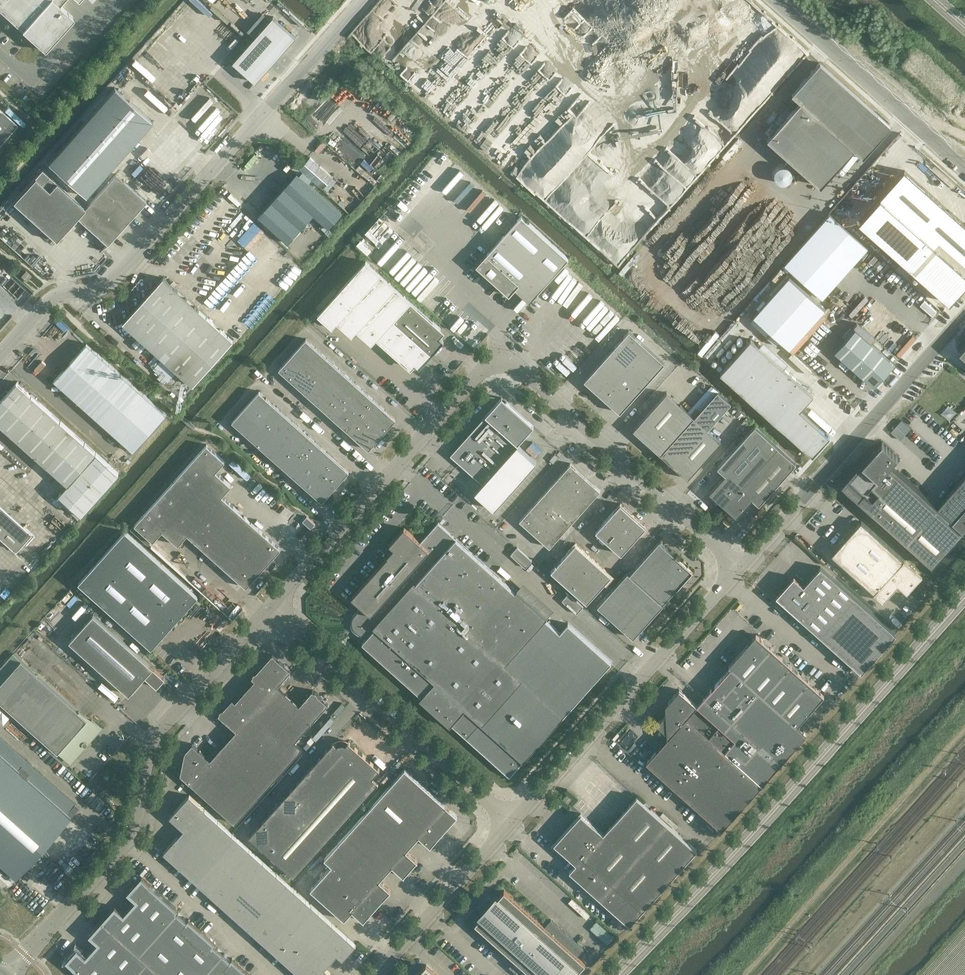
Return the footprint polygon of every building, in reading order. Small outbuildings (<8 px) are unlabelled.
[(22,30),(44,50),(74,17),(59,4),(63,0),(0,0),(0,10),(22,30)] [(573,21),(567,23),(570,30),(581,26),(577,15),(572,18),(573,21)] [(234,60),(233,61),(256,82),(296,36),(273,16),(234,60)] [(474,47),(430,98),(528,182),(557,148),(586,173),(598,171),(597,167),(581,165),(604,161),(600,161),(603,158),(600,143),(610,141),(611,135),(614,138),(623,146),(631,137),(620,128),(614,135),(582,140),(580,131),(600,133),(616,115),(599,100),(583,118),(529,71),(535,63),(539,66),(540,52),(474,47)] [(793,171),(798,165),(821,185),(854,148),(863,156),(890,126),(819,62),(792,92),(801,100),(768,138),(790,158),(784,164),(784,166),(783,165),(782,166),(780,166),(778,167),(777,168),(776,170),(775,171),(774,173),(774,175),(775,177),(775,179),(777,180),(778,181),(780,182),(782,183),(783,183),(785,183),(787,182),(789,181),(790,180),(791,178),(791,177),(792,175),(792,173),(791,172),(793,171)] [(152,121),(114,87),(75,131),(113,165),(152,121)] [(0,108),(0,143),(13,128),(16,130),(20,126),(17,124),(18,123),(0,108)] [(404,135),(412,126),(405,120),(398,129),(404,135)] [(113,165),(75,131),(47,162),(85,196),(113,165)] [(323,188),(333,176),(310,156),(300,168),(323,188)] [(42,169),(13,201),(56,240),(77,217),(85,208),(42,169)] [(859,221),(949,301),(950,302),(964,284),(964,224),(904,170),(859,221)] [(108,244),(146,200),(115,173),(85,208),(77,217),(98,235),(108,244)] [(297,173),(258,215),(288,242),(314,214),(329,227),(342,213),(297,173)] [(823,297),(868,246),(830,213),(785,263),(823,297)] [(521,214),(487,253),(486,252),(474,267),(473,266),(472,266),(482,276),(485,273),(509,294),(524,278),(538,292),(569,257),(521,214)] [(108,244),(98,235),(93,241),(102,250),(108,244)] [(436,333),(441,328),(366,261),(318,315),(326,322),(330,317),(345,330),(350,324),(365,338),(370,332),(407,366),(412,360),(419,367),(444,340),(436,333)] [(26,270),(21,275),(27,280),(31,275),(26,270)] [(789,275),(753,315),(790,347),(825,308),(789,275)] [(193,384),(233,340),(163,277),(123,322),(193,384)] [(855,329),(835,351),(874,386),(894,364),(855,329)] [(629,330),(615,345),(633,361),(647,346),(629,330)] [(306,338),(292,353),(308,367),(322,352),(306,338)] [(814,395),(751,339),(722,370),(720,373),(806,451),(812,456),(830,436),(800,409),(814,395)] [(166,414),(87,343),(54,379),(134,450),(166,414)] [(615,345),(598,364),(610,375),(616,381),(625,370),(633,361),(615,345)] [(647,346),(633,361),(651,377),(665,362),(647,346)] [(322,352),(308,367),(320,378),(333,363),(322,352)] [(308,367),(292,353),(279,368),(295,382),(308,367)] [(651,377),(633,361),(625,370),(643,386),(651,377)] [(333,363),(320,378),(306,393),(318,404),(332,388),(345,373),(333,363)] [(598,364),(584,380),(596,390),(610,375),(598,364)] [(308,367),(295,382),(306,393),(320,378),(308,367)] [(643,386),(625,370),(616,381),(622,386),(634,397),(643,386)] [(345,373),(332,388),(343,399),(357,383),(345,373)] [(610,375),(596,390),(608,401),(622,386),(616,381),(610,375)] [(0,401),(0,424),(68,485),(59,495),(81,515),(118,474),(17,382),(0,401)] [(357,383),(343,399),(355,409),(368,394),(357,383)] [(667,392),(633,429),(661,453),(718,390),(718,389),(713,385),(689,412),(667,392)] [(622,386),(608,401),(620,412),(634,397),(622,386)] [(332,388),(318,404),(330,414),(343,399),(332,388)] [(259,390),(246,406),(261,420),(275,404),(259,390)] [(718,390),(661,453),(688,478),(721,440),(708,428),(731,402),(718,390)] [(368,394),(355,409),(366,419),(380,404),(368,394)] [(537,461),(517,444),(534,425),(506,401),(504,404),(500,400),(502,397),(450,454),(483,483),(475,492),(494,509),(537,461)] [(343,399),(330,414),(341,424),(355,409),(343,399)] [(275,404),(261,420),(273,430),(287,415),(275,404)] [(396,419),(380,404),(366,419),(382,434),(396,419)] [(261,420),(246,406),(232,421),(248,435),(261,420)] [(355,409),(341,424),(353,435),(366,419),(355,409)] [(287,415),(273,430),(285,440),(298,425),(287,415)] [(382,434),(366,419),(353,435),(369,449),(382,434)] [(261,420),(248,435),(260,445),(273,430),(261,420)] [(900,439),(910,428),(901,420),(891,431),(900,439)] [(298,425),(285,440),(296,451),(310,436),(298,425)] [(726,474),(710,492),(725,505),(778,446),(755,425),(718,467),(726,474)] [(273,430),(260,445),(271,456),(285,440),(273,430)] [(310,436),(296,451),(308,461),(322,446),(310,436)] [(285,440),(271,456),(283,466),(296,451),(285,440)] [(898,469),(891,463),(892,462),(898,456),(882,442),(843,485),(849,491),(932,565),(964,528),(964,505),(959,511),(953,519),(935,503),(927,495),(898,469)] [(207,444),(170,484),(189,500),(216,471),(225,460),(207,444)] [(322,446),(308,461),(320,472),(333,456),(322,446)] [(778,446),(725,505),(737,516),(753,498),(759,504),(797,462),(778,446)] [(296,451),(283,466),(295,476),(308,461),(296,451)] [(349,471),(333,456),(320,472),(336,486),(349,471)] [(308,461),(295,476),(322,501),(336,486),(320,472),(308,461)] [(586,476),(571,463),(560,474),(575,488),(586,476)] [(216,471),(189,500),(205,514),(222,495),(232,485),(216,471)] [(575,488),(560,474),(550,485),(565,499),(575,488)] [(601,489),(586,476),(575,488),(590,501),(601,489)] [(153,541),(163,530),(162,530),(189,500),(170,484),(134,524),(153,541)] [(565,499),(550,485),(540,497),(555,510),(565,499)] [(590,501),(575,488),(565,499),(580,512),(590,501)] [(245,516),(222,495),(205,514),(229,534),(245,516)] [(555,510),(540,497),(530,508),(545,522),(555,510)] [(580,512),(565,499),(555,510),(570,524),(580,512)] [(162,530),(163,530),(178,544),(188,534),(187,534),(205,514),(189,500),(162,530)] [(646,526),(620,503),(596,530),(621,553),(646,526)] [(15,550),(31,532),(0,504),(0,537),(15,550)] [(545,522),(530,508),(520,520),(535,533),(545,522)] [(570,524),(555,510),(545,522),(560,535),(570,524)] [(229,534),(205,514),(187,534),(188,534),(210,555),(229,534)] [(281,548),(245,516),(229,534),(264,567),(281,548)] [(307,523),(312,527),(315,523),(310,519),(307,523)] [(920,572),(861,520),(831,554),(882,598),(896,582),(905,589),(920,572)] [(388,556),(351,597),(362,607),(360,609),(357,612),(355,614),(353,617),(353,624),(354,627),(356,630),(367,637),(362,643),(421,696),(419,698),(450,725),(452,723),(510,775),(612,661),(569,622),(560,632),(546,619),(548,616),(517,589),(515,591),(438,522),(420,542),(404,527),(389,544),(396,550),(390,558),(388,556)] [(560,535),(545,522),(535,533),(550,547),(560,535)] [(198,596),(125,530),(78,582),(152,648),(198,596)] [(264,567),(229,534),(210,555),(246,587),(264,567)] [(628,571),(598,605),(633,637),(663,603),(677,587),(677,588),(693,570),(686,564),(687,563),(684,560),(683,561),(676,555),(659,541),(630,573),(628,571)] [(611,574),(576,542),(551,570),(587,602),(611,574)] [(525,567),(532,560),(517,547),(510,554),(525,567)] [(821,566),(804,585),(794,576),(786,584),(787,585),(785,588),(784,587),(776,596),(800,617),(861,672),(896,633),(821,566)] [(562,600),(577,613),(584,606),(569,593),(562,600)] [(70,640),(129,694),(145,676),(157,687),(165,678),(94,613),(70,640)] [(731,667),(697,705),(735,739),(725,751),(761,783),(833,703),(756,634),(729,665),(731,667)] [(272,653),(256,671),(255,672),(253,673),(253,675),(252,677),(255,679),(235,701),(232,698),(223,709),(221,709),(220,711),(220,712),(219,714),(236,730),(210,759),(192,743),(185,751),(181,774),(235,823),(302,747),(295,741),(328,703),(318,694),(317,692),(316,691),(314,691),(313,690),(299,704),(278,685),(291,670),(272,653)] [(25,656),(0,684),(0,700),(58,752),(60,750),(71,760),(84,746),(86,746),(87,745),(88,743),(87,742),(101,727),(92,719),(94,717),(25,656)] [(667,738),(647,761),(722,827),(761,783),(725,751),(735,739),(697,705),(679,689),(665,704),(666,713),(656,723),(667,733),(667,738)] [(333,741),(249,835),(295,876),(379,782),(373,776),(380,768),(349,741),(346,744),(344,743),(342,742),(340,743),(338,743),(337,744),(333,741)] [(0,753),(0,870),(6,875),(10,870),(17,877),(71,817),(26,777),(30,772),(22,765),(18,769),(0,753)] [(452,810),(405,768),(371,806),(413,843),(419,835),(431,846),(431,845),(452,821),(453,819),(454,816),(454,814),(453,812),(452,810)] [(563,798),(569,803),(573,798),(567,793),(563,798)] [(164,852),(201,885),(202,884),(212,892),(210,894),(238,918),(239,917),(255,931),(254,933),(301,974),(328,974),(331,972),(322,965),(334,951),(343,959),(356,944),(189,795),(170,816),(185,830),(180,837),(178,836),(164,852)] [(603,833),(581,813),(568,827),(567,827),(566,828),(567,829),(561,835),(561,834),(553,842),(576,863),(569,870),(630,924),(662,889),(697,849),(636,795),(603,833)] [(413,843),(371,806),(344,835),(386,872),(393,865),(404,876),(405,875),(404,875),(417,860),(417,861),(418,860),(406,850),(413,843)] [(386,872),(344,835),(324,858),(332,865),(377,905),(390,890),(391,890),(380,880),(386,872)] [(377,905),(332,865),(310,888),(345,919),(353,910),(364,920),(365,920),(364,919),(377,905)] [(66,961),(82,974),(252,974),(232,957),(231,959),(215,944),(216,943),(189,918),(188,919),(178,911),(180,910),(142,876),(127,892),(136,900),(124,913),(115,906),(89,935),(98,943),(86,956),(77,948),(66,961)] [(475,922),(515,959),(509,966),(520,974),(574,974),(585,962),(577,955),(583,948),(551,919),(545,926),(504,890),(494,901),(475,922)] [(608,942),(614,935),(597,919),(591,926),(608,942)] [(426,964),(416,974),(438,974),(426,964)]
